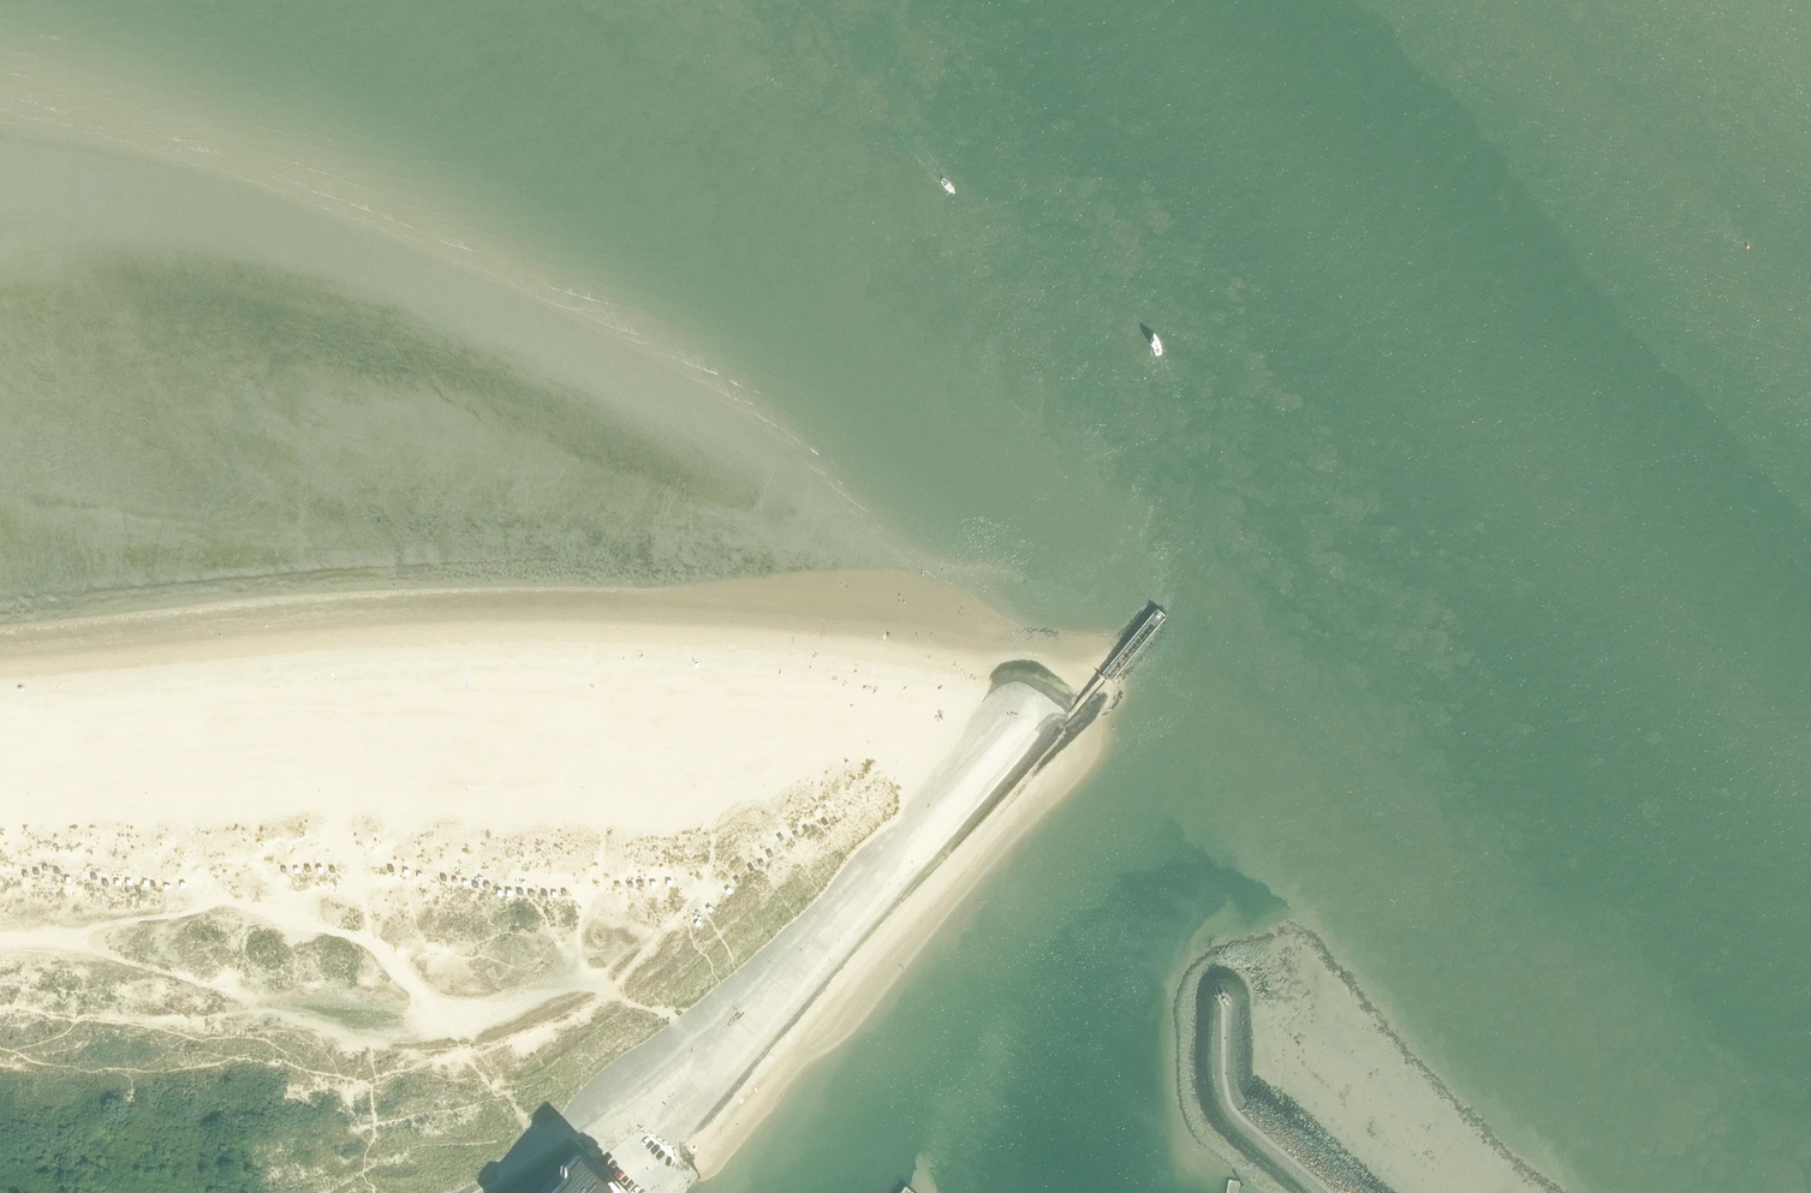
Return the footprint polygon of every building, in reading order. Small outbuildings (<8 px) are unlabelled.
[(594,1161),(587,1153),(556,1185),(548,1192),(628,1192),(594,1161)]
